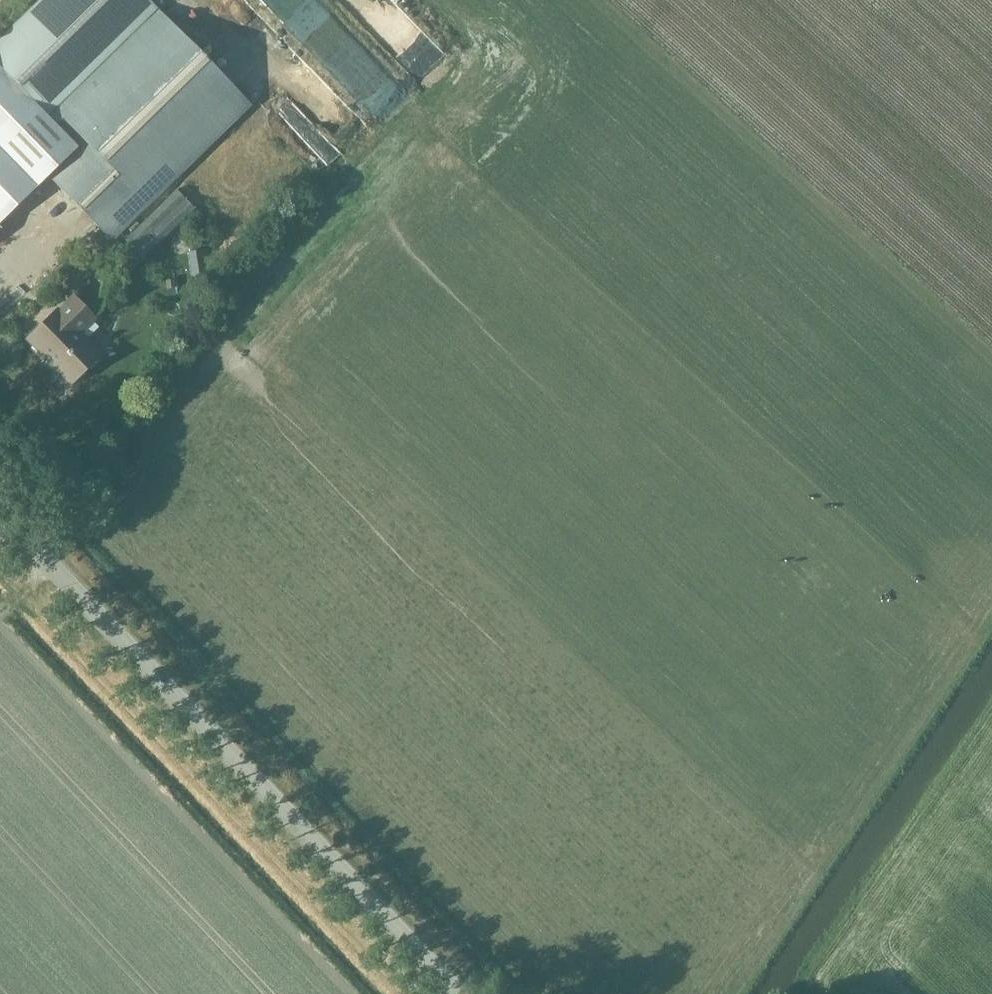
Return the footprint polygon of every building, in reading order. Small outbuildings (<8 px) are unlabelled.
[(0,42),(0,222),(50,174),(112,239),(249,102),(150,0),(44,0),(0,42)] [(320,33),(334,18),(327,11),(336,2),(334,0),(285,0),(320,33)] [(366,7),(421,67),(448,42),(410,0),(374,0),(366,7)] [(304,92),(333,110),(345,91),(316,73),(304,92)] [(98,319),(79,299),(74,294),(59,309),(57,308),(27,337),(54,365),(57,362),(74,380),(101,354),(82,334),(98,319)]
